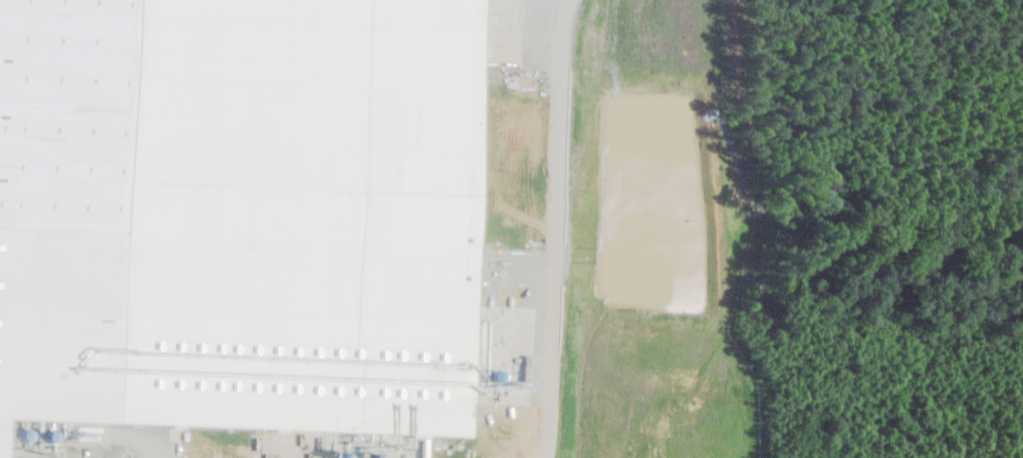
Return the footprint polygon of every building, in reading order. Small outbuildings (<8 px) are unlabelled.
[(26,428),(25,457),(0,457),(0,0),(486,0),(470,443),(26,428)]
